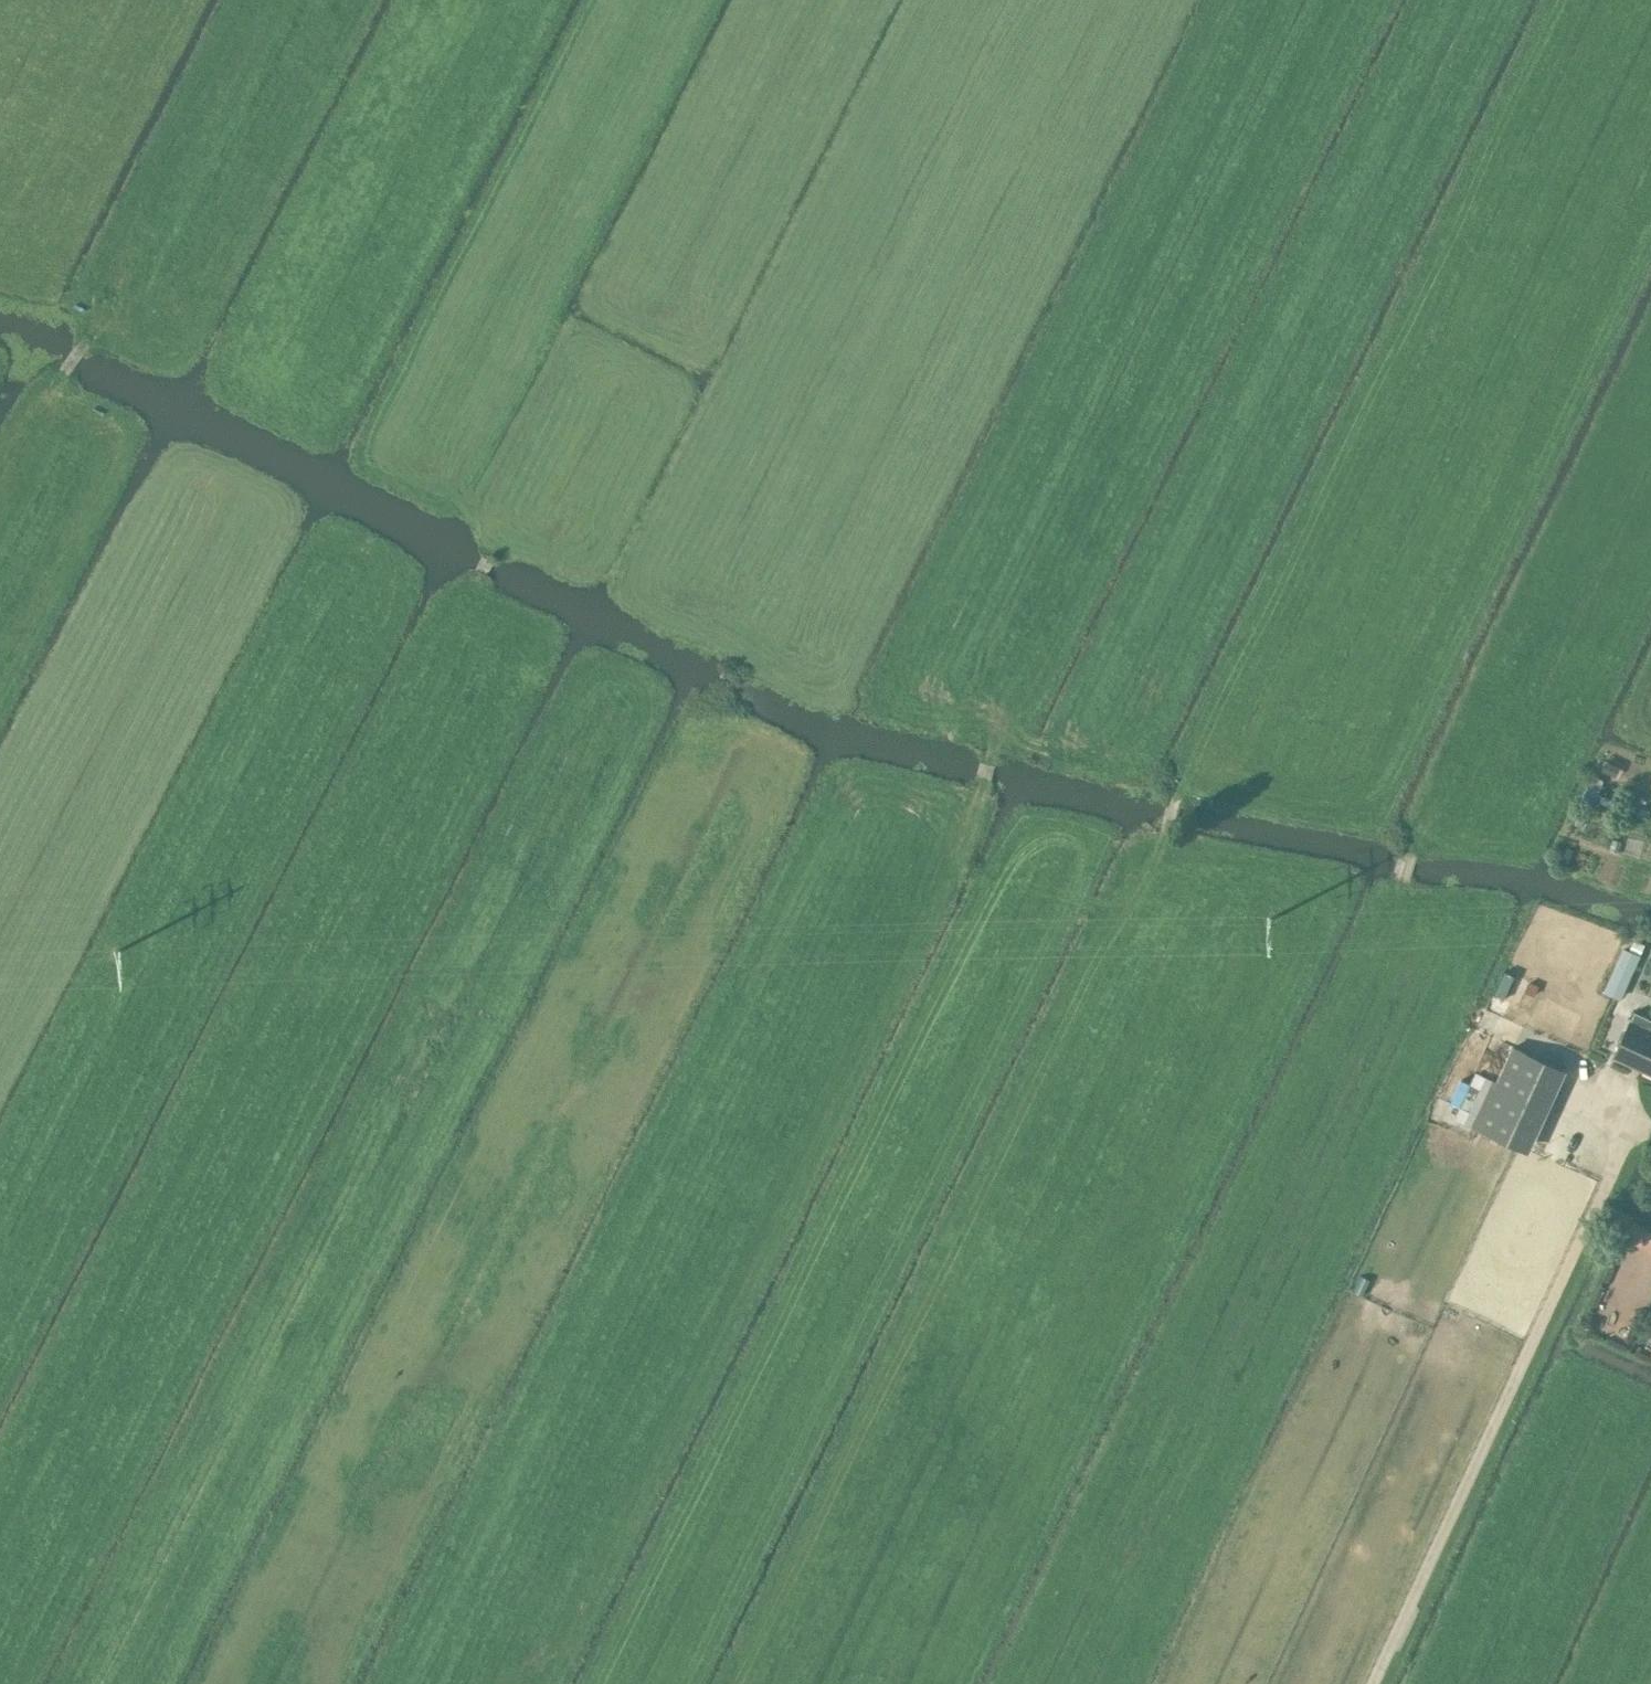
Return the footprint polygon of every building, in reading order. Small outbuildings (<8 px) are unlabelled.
[(1613,1056),(1650,1074),(1650,1031),(1629,1021),(1613,1056)] [(1556,1066),(1550,1064),(1512,1046),(1496,1081),(1475,1127),(1517,1146),(1520,1147),(1520,1146),(1555,1068),(1556,1066)]
